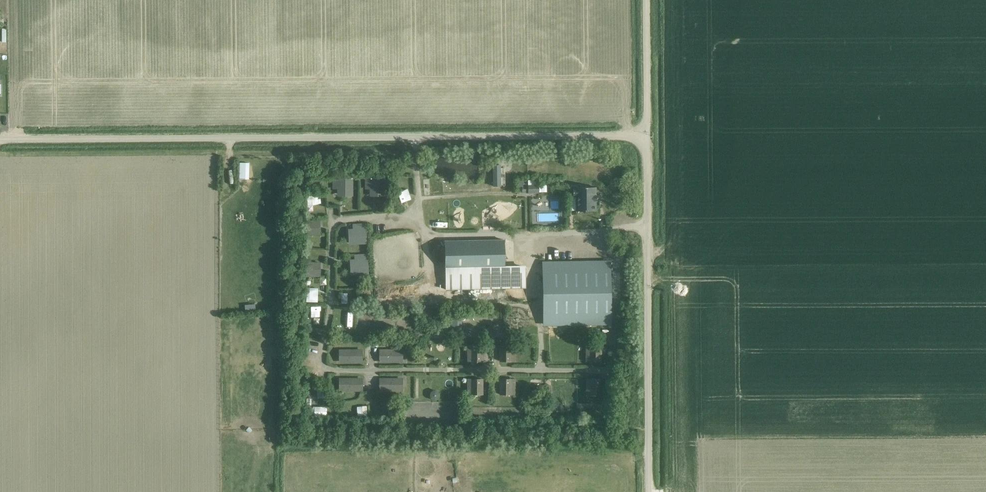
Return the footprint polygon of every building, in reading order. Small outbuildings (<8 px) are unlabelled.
[(352,193),(352,180),(334,180),(334,188),(338,188),(338,193),(352,193)] [(384,193),(384,180),(366,180),(366,188),(371,188),(371,193),(384,193)] [(577,196),(578,211),(596,211),(595,201),(597,201),(597,196),(595,196),(595,187),(576,187),(576,189),(573,189),(573,196),(577,196)] [(318,234),(318,224),(312,224),(312,222),(306,222),(306,235),(318,234)] [(353,227),(348,228),(349,242),(366,241),(365,223),(353,224),(353,227)] [(445,269),(504,268),(504,240),(445,241),(445,269)] [(355,258),(350,258),(351,273),(368,272),(367,254),(355,255),(355,258)] [(318,276),(318,265),(312,265),(312,263),(307,263),(307,276),(318,276)] [(588,263),(543,264),(543,301),(543,324),(576,323),(611,323),(611,294),(610,263),(588,263)] [(526,267),(504,268),(445,269),(446,289),(526,288),(526,267)] [(591,346),(590,354),(592,354),(592,361),(600,361),(601,346),(591,346)] [(474,355),(474,362),(483,362),(483,347),(472,347),(472,355),(474,355)] [(511,347),(501,347),(501,361),(509,362),(509,355),(511,355),(511,347)] [(380,351),(380,362),(398,361),(398,350),(380,351)] [(362,351),(344,351),(344,362),(362,362),(362,351)] [(344,379),(344,390),(362,390),(362,379),(344,379)] [(380,379),(380,390),(398,390),(398,379),(380,379)] [(592,386),(590,386),(590,394),(600,394),(600,379),(592,379),(592,386)] [(472,394),(482,394),(483,380),(474,380),(474,386),(472,386),(472,394)] [(509,387),(509,380),(500,380),(500,395),(511,395),(511,387),(509,387)]
